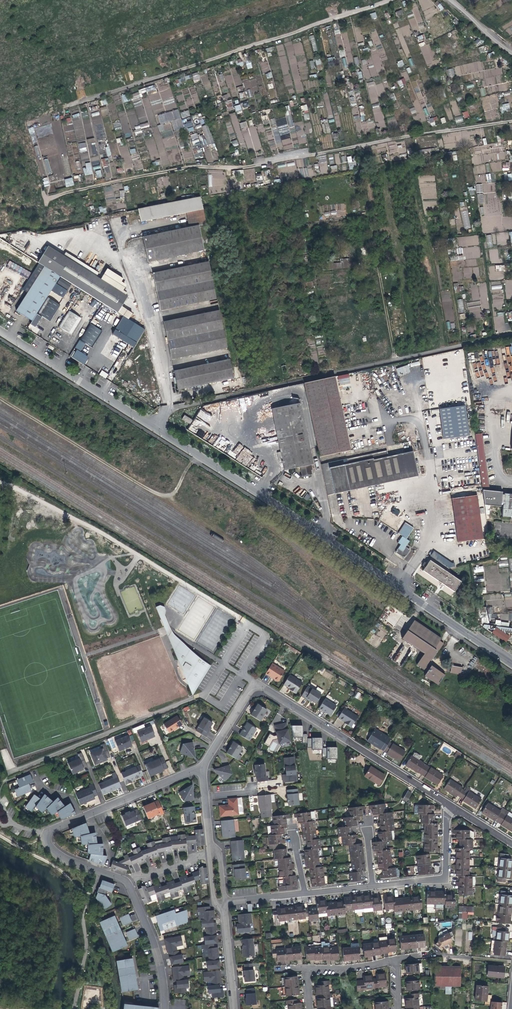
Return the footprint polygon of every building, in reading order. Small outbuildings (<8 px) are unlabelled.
[(441,11),(444,8),(438,0),(435,3),(441,11)] [(375,46),(380,44),(376,30),(370,31),(375,46)] [(291,42),(285,43),(287,50),(293,48),(295,56),(304,53),(301,42),(292,44),(291,42)] [(277,45),(280,65),(287,64),(283,44),(277,45)] [(353,62),(350,44),(343,45),(343,47),(338,47),(340,57),(347,56),(348,63),(353,62)] [(422,46),(425,64),(433,63),(430,44),(422,46)] [(372,58),(361,60),(365,78),(379,76),(378,73),(383,72),(378,47),(370,49),(372,58)] [(462,67),(456,67),(456,72),(481,73),(481,63),(462,63),(462,67)] [(303,92),(298,70),(283,74),(286,86),(294,84),(296,93),(303,92)] [(194,82),(200,81),(198,72),(192,73),(194,82)] [(175,81),(177,85),(186,82),(184,77),(175,81)] [(253,96),(251,88),(257,86),(255,78),(243,82),(247,98),(253,96)] [(400,87),(407,84),(404,78),(397,81),(400,87)] [(170,84),(121,94),(123,102),(133,100),(137,117),(133,118),(132,115),(130,123),(138,126),(133,127),(135,135),(152,132),(153,138),(146,140),(150,161),(153,153),(157,152),(156,150),(163,152),(165,152),(163,142),(170,140),(169,137),(174,136),(175,138),(180,137),(179,129),(184,131),(179,108),(175,109),(170,84)] [(414,88),(419,100),(423,99),(418,86),(414,88)] [(228,111),(234,110),(231,99),(225,101),(228,111)] [(380,103),(372,104),(376,128),(384,127),(380,103)] [(501,112),(510,111),(509,103),(499,105),(501,112)] [(102,116),(108,115),(106,106),(100,108),(102,116)] [(188,110),(180,113),(182,118),(190,116),(188,110)] [(100,111),(91,113),(94,125),(98,141),(106,139),(100,111)] [(249,153),(262,149),(255,125),(240,129),(235,112),(228,114),(230,122),(226,124),(229,134),(236,132),(240,147),(247,145),(249,153)] [(461,115),(454,118),(456,124),(464,121),(461,115)] [(430,126),(435,125),(435,121),(438,121),(437,117),(429,118),(430,126)] [(119,121),(113,123),(115,130),(122,128),(119,121)] [(187,132),(194,130),(191,121),(184,123),(187,132)] [(35,127),(37,137),(53,134),(51,124),(35,127)] [(208,145),(214,143),(208,124),(202,126),(208,145)] [(33,143),(38,142),(33,127),(28,128),(33,143)] [(197,133),(190,135),(194,154),(202,152),(200,146),(206,145),(204,135),(199,136),(199,138),(198,138),(197,133)] [(269,141),(271,150),(283,147),(284,150),(289,149),(288,146),(292,145),(290,134),(278,137),(277,135),(274,136),(275,140),(269,141)] [(87,139),(88,148),(92,148),(92,155),(96,154),(95,138),(87,139)] [(78,143),(80,152),(87,151),(85,142),(78,143)] [(389,145),(389,153),(397,152),(397,145),(389,145)] [(349,169),(356,169),(356,161),(352,162),(352,156),(348,156),(349,169)] [(111,177),(109,158),(103,159),(105,178),(111,177)] [(84,175),(92,174),(91,162),(86,163),(86,167),(83,168),(84,175)] [(304,177),(309,174),(306,168),(301,170),(304,177)] [(64,179),(66,187),(74,185),(72,177),(64,179)] [(105,204),(114,203),(113,186),(104,187),(105,204)] [(203,209),(200,198),(167,204),(169,216),(203,209)] [(141,221),(169,216),(167,204),(139,209),(141,221)] [(345,204),(336,204),(336,210),(331,211),(331,216),(346,215),(345,204)] [(467,207),(460,208),(464,229),(471,228),(467,207)] [(198,225),(143,236),(149,261),(204,250),(198,225)] [(480,257),(478,235),(457,237),(459,250),(458,250),(459,254),(463,253),(463,259),(480,257)] [(48,246),(38,262),(118,312),(128,295),(48,246)] [(77,259),(66,252),(63,255),(75,263),(77,259)] [(208,261),(151,271),(160,311),(216,298),(208,261)] [(8,266),(28,277),(31,272),(10,262),(8,266)] [(60,276),(44,266),(15,312),(23,316),(31,322),(37,313),(56,282),(60,276)] [(69,290),(72,284),(61,277),(58,283),(62,286),(69,290)] [(53,301),(62,286),(58,283),(56,282),(37,313),(38,314),(28,329),(36,334),(38,331),(34,329),(42,316),(45,318),(49,321),(59,305),(53,301)] [(453,284),(455,292),(464,290),(462,285),(458,287),(457,283),(453,284)] [(473,302),(467,303),(468,311),(481,309),(477,285),(470,286),(473,302)] [(450,291),(441,291),(442,302),(451,302),(450,291)] [(94,299),(89,304),(93,307),(97,301),(94,299)] [(132,312),(122,306),(118,311),(118,312),(121,313),(129,318),(132,312)] [(68,310),(58,327),(65,331),(71,334),(81,318),(68,310)] [(219,310),(163,321),(172,359),(227,347),(219,310)] [(121,313),(108,334),(119,340),(129,346),(141,325),(121,313)] [(89,324),(79,340),(87,344),(92,348),(102,331),(89,324)] [(118,345),(115,349),(113,351),(117,354),(122,348),(118,345)] [(76,351),(72,358),(84,365),(87,359),(76,351)] [(229,359),(175,370),(179,389),(233,378),(229,359)] [(408,364),(396,369),(399,376),(411,372),(408,364)] [(350,450),(335,376),(304,383),(319,457),(350,450)] [(300,403),(272,409),(284,470),(301,467),(303,477),(308,476),(315,475),(300,403)] [(203,406),(194,419),(211,430),(220,417),(203,406)] [(465,406),(439,409),(443,439),(470,436),(465,406)] [(184,415),(182,420),(190,424),(193,420),(184,415)] [(476,435),(479,467),(486,466),(482,434),(476,435)] [(321,464),(327,495),(418,475),(413,451),(388,456),(387,450),(321,464)] [(479,467),(480,476),(486,520),(489,519),(490,505),(503,506),(501,517),(511,518),(511,495),(491,493),(491,492),(489,492),(486,466),(479,467)] [(301,495),(307,501),(310,497),(305,491),(301,495)] [(477,495),(451,499),(457,542),(483,539),(477,495)] [(397,516),(400,512),(394,507),(391,512),(397,516)] [(413,528),(403,522),(397,531),(402,535),(398,542),(400,544),(395,551),(405,558),(410,550),(405,547),(410,541),(407,539),(413,528)] [(430,560),(423,570),(454,592),(461,581),(430,560)] [(158,605),(154,607),(156,611),(160,609),(163,615),(164,610),(162,607),(158,605)] [(160,609),(156,611),(162,626),(166,625),(163,615),(160,609)] [(402,638),(424,653),(432,659),(443,644),(439,641),(440,639),(414,621),(402,638)] [(162,626),(165,634),(171,636),(166,625),(162,626)] [(491,632),(511,646),(511,628),(495,626),(491,632)] [(203,631),(205,627),(171,627),(196,640),(197,640),(197,641),(205,645),(205,643),(207,638),(201,636),(208,635),(208,631),(203,631)] [(373,634),(368,643),(377,648),(386,633),(379,629),(375,635),(373,634)] [(198,665),(186,684),(191,695),(209,665),(200,659),(190,651),(178,639),(171,636),(165,634),(174,654),(176,654),(179,660),(198,665)] [(106,641),(91,644),(89,645),(90,651),(92,651),(108,648),(106,641)] [(424,653),(422,656),(430,662),(432,659),(424,653)] [(179,660),(176,654),(174,654),(186,684),(198,665),(179,660)] [(425,670),(428,665),(430,662),(422,656),(416,664),(425,670)] [(284,672),(271,664),(266,673),(273,678),(278,681),(284,672)] [(431,666),(427,672),(424,675),(438,684),(444,675),(435,669),(431,666)] [(302,682),(290,674),(284,684),(290,688),(292,689),(291,690),(296,693),(302,682)] [(308,686),(301,695),(307,699),(309,700),(310,699),(312,700),(316,703),(321,694),(308,686)] [(336,706),(325,698),(319,708),(324,711),(325,712),(326,712),(331,715),(336,706)] [(255,708),(251,715),(260,721),(267,710),(258,704),(255,708)] [(351,727),(358,717),(344,708),(338,717),(344,722),(347,723),(346,724),(351,727)] [(177,716),(163,724),(169,733),(175,728),(182,724),(177,716)] [(204,717),(196,731),(205,737),(210,730),(209,729),(210,727),(212,723),(204,717)] [(245,726),(239,735),(249,741),(256,729),(247,723),(245,726)] [(291,741),(286,723),(280,724),(275,725),(279,744),(291,741)] [(308,743),(307,734),(303,734),(302,725),(297,725),(291,725),(294,737),(303,737),(303,743),(308,743)] [(137,732),(141,742),(151,738),(155,736),(151,726),(137,732)] [(380,749),(383,751),(389,742),(391,739),(375,729),(367,741),(374,746),(380,749)] [(128,736),(115,741),(119,751),(124,749),(132,746),(128,736)] [(312,749),(323,749),(323,737),(315,737),(308,738),(308,743),(308,747),(312,746),(312,749)] [(195,757),(192,742),(182,743),(179,753),(188,755),(195,757)] [(232,744),(226,753),(238,760),(241,756),(238,754),(242,747),(233,742),(232,744)] [(392,744),(389,742),(383,751),(386,753),(390,756),(399,761),(405,751),(392,743),(392,744)] [(102,750),(91,755),(95,766),(100,764),(103,763),(107,761),(107,759),(110,758),(105,745),(101,747),(102,750)] [(337,759),(337,747),(329,747),(323,747),(323,749),(323,756),(327,756),(327,759),(337,759)] [(79,759),(67,764),(71,774),(76,772),(79,771),(82,770),(84,769),(83,767),(87,766),(81,753),(77,755),(79,759)] [(418,773),(421,775),(427,766),(424,764),(424,763),(411,755),(405,765),(410,768),(418,773)] [(163,757),(144,765),(149,776),(159,772),(164,770),(163,769),(167,767),(163,757)] [(295,766),(294,757),(284,758),(285,767),(286,767),(287,771),(286,772),(286,774),(283,774),(283,782),(296,781),(296,774),(295,766)] [(257,778),(257,782),(268,781),(268,776),(266,777),(264,764),(255,765),(255,769),(254,769),(255,774),(256,774),(256,776),(256,778),(257,778)] [(121,773),(125,784),(132,782),(131,780),(135,779),(143,775),(139,765),(121,773)] [(232,773),(228,765),(217,768),(214,769),(224,781),(232,773)] [(364,776),(375,783),(376,781),(380,783),(385,775),(374,768),(371,766),(364,776)] [(430,767),(427,766),(421,775),(424,776),(424,777),(429,780),(437,785),(443,775),(430,767)] [(121,787),(115,773),(111,775),(113,778),(98,784),(103,794),(116,789),(121,787)] [(29,774),(15,780),(18,788),(13,789),(17,797),(31,791),(30,789),(28,784),(32,782),(31,779),(29,774)] [(457,795),(460,797),(465,790),(461,788),(462,787),(449,779),(444,789),(450,793),(456,797),(457,795)] [(90,788),(75,794),(80,805),(90,800),(95,798),(94,796),(97,795),(93,784),(89,785),(90,788)] [(186,788),(179,793),(183,800),(192,800),(192,786),(190,785),(186,788)] [(298,789),(288,790),(288,797),(289,798),(288,798),(289,802),(290,806),(300,805),(298,789)] [(468,792),(465,790),(460,797),(463,799),(463,801),(468,804),(476,809),(481,799),(469,791),(468,792)] [(402,799),(406,802),(412,793),(408,791),(402,799)] [(73,814),(75,814),(73,812),(71,807),(69,803),(64,807),(63,805),(60,801),(57,798),(52,802),(50,800),(45,796),(43,794),(40,799),(41,800),(44,797),(52,804),(57,800),(63,809),(69,806),(73,814)] [(272,809),(270,794),(258,796),(259,800),(260,800),(260,802),(260,805),(259,805),(260,810),(272,809)] [(33,795),(24,807),(31,812),(34,807),(41,813),(46,808),(51,815),(56,812),(60,820),(73,814),(69,806),(63,809),(57,800),(52,804),(44,797),(41,800),(40,799),(36,797),(33,795)] [(219,806),(220,816),(238,815),(238,814),(242,813),(242,806),(238,806),(237,798),(228,799),(229,805),(222,806),(219,806)] [(164,813),(158,800),(154,802),(154,803),(144,808),(148,818),(159,814),(160,815),(164,813)] [(494,820),(498,822),(504,813),(506,810),(502,808),(500,811),(488,803),(482,813),(488,817),(494,821),(494,820)] [(373,814),(379,813),(386,813),(385,804),(369,805),(369,809),(372,809),(372,811),(373,814)] [(418,814),(421,814),(431,814),(431,810),(431,809),(434,809),(434,805),(418,805),(418,814)] [(194,806),(183,808),(185,824),(196,822),(195,816),(194,816),(194,814),(193,810),(194,810),(194,806)] [(348,808),(349,817),(356,816),(362,815),(362,811),(362,810),(361,806),(348,808)] [(141,819),(137,809),(132,811),(129,812),(129,811),(125,813),(125,814),(121,816),(126,826),(141,819)] [(507,815),(509,812),(506,810),(504,813),(498,822),(501,824),(501,825),(506,828),(511,832),(511,818),(507,815)] [(298,823),(301,822),(311,821),(310,812),(297,813),(298,819),(298,823)] [(392,812),(386,813),(379,813),(380,818),(380,822),(393,821),(392,812)] [(272,816),(273,825),(283,824),(286,824),(286,821),(286,819),(289,818),(288,814),(272,816)] [(421,823),(424,823),(434,823),(434,819),(434,814),(431,814),(421,814),(421,823)] [(343,817),(344,827),(351,826),(357,825),(356,820),(356,816),(349,817),(343,817)] [(233,820),(220,821),(221,827),(222,838),(235,837),(233,820)] [(314,821),(311,821),(301,822),(302,827),(303,831),(315,830),(314,821)] [(394,830),(393,821),(380,822),(381,826),(381,832),(391,831),(394,830)] [(424,823),(424,832),(438,832),(438,828),(438,823),(434,823),(424,823)] [(93,835),(88,836),(86,830),(84,825),(84,824),(71,829),(74,838),(80,836),(81,845),(87,845),(87,854),(90,854),(88,860),(103,866),(105,861),(106,856),(102,855),(100,855),(101,846),(95,846),(94,842),(94,837),(93,835)] [(273,825),(270,826),(267,826),(268,835),(271,835),(281,834),(285,833),(284,828),(283,824),(273,825)] [(339,837),(342,836),(352,835),(351,830),(351,826),(344,827),(338,827),(339,837)] [(204,845),(203,829),(194,830),(195,836),(186,837),(186,846),(196,845),(196,846),(198,846),(201,847),(200,846),(204,845)] [(316,839),(315,830),(303,831),(303,835),(304,841),(307,840),(316,839)] [(456,839),(459,839),(469,839),(469,830),(453,830),(453,834),(456,834),(456,836),(456,839)] [(392,840),(391,831),(381,832),(378,832),(379,836),(379,841),(386,841),(392,840)] [(424,832),(424,842),(438,842),(438,838),(438,832),(424,832)] [(100,855),(102,855),(102,853),(102,849),(102,844),(96,844),(95,833),(87,834),(88,836),(93,835),(94,837),(94,842),(95,846),(101,846),(100,855)] [(270,849),(273,849),(273,844),(278,844),(284,843),(284,839),(282,839),(282,837),(281,834),(271,835),(268,835),(268,837),(266,837),(267,845),(269,845),(270,849)] [(170,840),(172,848),(177,848),(177,847),(179,847),(179,849),(179,851),(187,850),(186,846),(186,837),(185,835),(176,836),(177,839),(170,840)] [(343,845),(349,845),(356,844),(355,840),(355,839),(358,838),(357,835),(352,835),(342,836),(343,845)] [(172,848),(170,840),(169,836),(161,838),(161,839),(154,841),(157,852),(162,851),(162,850),(164,849),(165,853),(165,854),(173,852),(172,848)] [(320,839),(316,839),(307,840),(307,845),(308,849),(317,848),(321,848),(320,839)] [(472,849),(473,840),(469,839),(459,839),(459,843),(459,848),(469,849),(472,849)] [(243,840),(231,841),(232,853),(233,853),(234,861),(245,860),(243,840)] [(147,848),(140,850),(144,857),(148,856),(147,855),(149,854),(150,857),(151,858),(159,856),(157,852),(154,841),(146,843),(147,848)] [(387,850),(386,841),(379,841),(376,842),(373,842),(373,846),(374,851),(377,851),(387,850)] [(438,847),(438,842),(424,842),(424,851),(440,851),(440,848),(438,848),(438,847)] [(349,845),(350,854),(363,852),(362,848),(362,843),(356,844),(349,845)] [(131,861),(132,864),(132,865),(136,863),(136,862),(137,862),(139,865),(146,861),(144,857),(140,850),(139,847),(131,851),(133,855),(129,857),(131,861)] [(273,850),(274,859),(288,857),(287,853),(286,848),(278,849),(273,850)] [(319,857),(317,848),(308,849),(304,850),(305,854),(306,859),(319,857)] [(469,858),(469,849),(459,848),(456,848),(456,854),(456,858),(469,858)] [(390,849),(387,850),(377,851),(377,856),(378,860),(391,859),(390,849)] [(350,854),(351,863),(364,862),(364,856),(363,852),(350,854)] [(125,864),(131,861),(129,857),(127,854),(122,856),(124,859),(121,861),(123,872),(126,873),(126,871),(127,869),(128,870),(129,865),(125,864)] [(417,856),(418,865),(430,864),(430,860),(429,854),(417,856)] [(499,858),(498,868),(510,869),(511,864),(511,859),(507,859),(508,854),(500,854),(499,858)] [(278,864),(278,868),(292,866),(291,862),(291,857),(288,857),(274,859),(275,865),(278,864)] [(320,866),(319,857),(306,859),(306,863),(307,868),(310,868),(320,866)] [(469,867),(469,858),(456,858),(456,863),(456,867),(469,867)] [(392,868),(391,859),(378,860),(378,863),(379,869),(382,869),(392,868)] [(123,872),(121,861),(119,862),(112,861),(110,868),(123,872)] [(349,863),(350,873),(362,871),(365,871),(365,866),(364,862),(351,863),(349,863)] [(244,864),(233,865),(234,871),(234,873),(235,873),(236,875),(236,880),(246,879),(244,864)] [(431,867),(430,864),(418,865),(419,874),(434,872),(434,869),(431,869),(431,867)] [(192,873),(192,876),(194,881),(199,879),(200,885),(208,884),(207,868),(202,868),(202,866),(199,868),(199,872),(197,873),(196,873),(195,872),(192,873)] [(280,877),(293,876),(292,871),(292,866),(278,868),(280,877)] [(323,866),(320,866),(310,868),(310,873),(311,877),(324,875),(323,866)] [(469,876),(469,867),(456,867),(456,870),(456,876),(459,876),(469,876)] [(395,868),(392,868),(382,869),(382,872),(383,874),(380,874),(381,879),(396,877),(395,868)] [(510,874),(510,869),(498,868),(497,877),(497,881),(505,882),(505,878),(509,879),(510,874)] [(362,875),(362,871),(350,873),(349,873),(350,882),(363,881),(362,875)] [(194,881),(192,876),(191,877),(189,877),(189,878),(187,879),(186,875),(178,878),(180,881),(184,893),(191,890),(190,885),(195,883),(194,881)] [(297,881),(296,875),(293,876),(280,877),(278,877),(280,891),(298,889),(297,881)] [(325,885),(324,875),(311,877),(311,881),(312,886),(325,885)] [(472,876),(469,876),(459,876),(459,882),(456,882),(456,885),(459,885),(472,886),(472,876)] [(176,897),(175,883),(173,880),(166,883),(166,884),(169,892),(171,898),(176,897)] [(101,881),(99,888),(101,889),(107,891),(112,892),(114,885),(101,881)] [(160,883),(153,886),(157,898),(158,901),(165,899),(164,894),(169,892),(166,884),(163,886),(163,887),(161,887),(160,883)] [(472,895),(472,886),(459,885),(459,888),(459,895),(472,895)] [(157,898),(153,886),(149,887),(149,888),(146,889),(145,886),(141,886),(141,887),(138,888),(138,889),(145,903),(151,901),(151,900),(157,898)] [(107,891),(101,889),(99,893),(98,893),(96,898),(104,910),(111,905),(105,896),(107,891)] [(436,907),(436,904),(436,891),(430,891),(427,891),(427,907),(436,907)] [(436,904),(445,904),(445,894),(445,891),(439,891),(436,891),(436,904)] [(499,904),(511,906),(511,901),(511,896),(508,895),(508,892),(500,891),(500,894),(499,904)] [(447,894),(445,894),(445,904),(445,907),(454,907),(454,892),(451,892),(451,894),(447,894)] [(364,912),(373,911),(372,898),(371,893),(367,893),(368,896),(365,896),(362,896),(364,911),(364,912)] [(385,910),(394,909),(393,899),(393,896),(389,896),(387,896),(386,894),(383,894),(385,910)] [(345,911),(354,910),(353,897),(353,895),(349,895),(349,898),(347,898),(344,898),(344,902),(345,911)] [(373,898),(372,898),(373,911),(382,910),(380,895),(377,895),(377,897),(373,898)] [(355,912),(364,911),(362,896),(357,897),(353,897),(354,910),(355,912)] [(415,896),(411,897),(412,909),(422,908),(420,896),(415,896)] [(403,910),(412,909),(411,897),(405,897),(402,898),(403,910)] [(327,913),(326,903),(325,900),(322,901),(320,901),(320,898),(316,899),(317,907),(318,914),(318,918),(327,916),(327,913)] [(394,911),(403,910),(402,898),(397,898),(393,899),(394,909),(394,911)] [(327,916),(336,915),(335,902),(331,903),(326,903),(327,913),(327,916)] [(345,914),(345,911),(344,902),(338,902),(335,902),(336,915),(345,914)] [(511,913),(511,906),(499,904),(498,914),(496,914),(496,922),(510,923),(511,913)] [(296,919),(306,918),(305,917),(305,910),(304,906),(300,906),(295,907),(296,919)] [(458,919),(467,919),(467,915),(474,915),(474,906),(459,906),(458,919)] [(214,919),(213,910),(209,911),(207,911),(206,907),(197,908),(198,912),(199,912),(200,916),(198,916),(199,920),(201,920),(213,919),(214,919)] [(287,920),(296,919),(295,907),(291,907),(286,908),(287,920)] [(318,918),(318,914),(317,907),(311,908),(308,908),(308,910),(309,916),(309,918),(309,921),(318,920),(318,918)] [(278,921),(287,920),(286,908),(280,908),(276,909),(277,911),(278,921)] [(179,926),(178,914),(175,914),(174,910),(157,916),(159,921),(160,923),(158,923),(161,932),(179,926)] [(178,914),(179,926),(189,922),(187,911),(178,914)] [(252,923),(251,913),(239,914),(240,924),(237,924),(238,932),(251,931),(250,923),(252,923)] [(131,922),(128,915),(120,918),(123,926),(131,922)] [(113,943),(116,950),(127,946),(114,917),(103,921),(107,928),(103,930),(110,945),(113,943)] [(217,931),(216,925),(213,926),(213,923),(213,919),(201,920),(201,927),(204,927),(205,932),(216,931),(217,931)] [(505,931),(505,928),(492,926),(491,930),(492,930),(491,935),(495,936),(495,940),(506,941),(508,941),(509,935),(509,932),(505,931)] [(138,937),(134,929),(126,933),(129,941),(138,937)] [(450,937),(453,935),(451,930),(443,934),(443,935),(437,938),(437,940),(434,944),(441,949),(443,947),(444,948),(448,946),(447,944),(452,942),(450,937)] [(217,943),(216,937),(215,937),(214,931),(205,932),(205,937),(204,937),(205,945),(211,944),(213,944),(217,943)] [(424,935),(416,936),(417,947),(421,947),(425,946),(424,935)] [(183,945),(181,936),(167,939),(168,945),(166,945),(167,953),(169,952),(170,952),(177,951),(176,946),(183,945)] [(404,948),(409,948),(408,936),(400,937),(401,949),(404,948)] [(413,947),(417,947),(416,936),(408,936),(409,948),(413,947)] [(379,938),(379,943),(380,953),(385,953),(388,952),(387,941),(387,940),(387,937),(379,938)] [(254,955),(253,938),(241,939),(241,943),(243,943),(243,947),(243,949),(243,951),(242,953),(242,955),(244,956),(254,955)] [(395,939),(387,940),(387,941),(388,952),(393,951),(396,951),(395,939)] [(505,947),(506,941),(495,940),(493,954),(503,955),(504,947),(505,947)] [(371,943),(371,944),(372,955),(377,954),(380,954),(380,953),(379,943),(371,943)] [(219,956),(218,947),(214,948),(211,948),(211,944),(205,945),(201,945),(202,949),(204,949),(204,953),(202,953),(203,957),(208,957),(217,956),(219,956)] [(373,956),(372,955),(371,944),(363,945),(364,956),(368,956),(373,956)] [(301,947),(292,948),(294,959),(298,959),(302,958),(301,947)] [(311,959),(315,959),(314,948),(314,947),(305,948),(306,960),(311,959)] [(321,947),(314,948),(315,959),(315,960),(319,960),(323,959),(322,948),(321,947)] [(330,947),(322,948),(323,959),(323,960),(327,960),(331,959),(330,948),(330,947)] [(338,947),(330,948),(331,959),(331,960),(336,960),(339,959),(338,947)] [(359,947),(351,948),(352,959),(357,959),(360,958),(359,947)] [(289,960),(294,959),(292,948),(284,949),(285,960),(289,960)] [(347,960),(352,959),(351,948),(342,949),(344,960),(347,960)] [(286,962),(285,960),(284,949),(272,950),(273,963),(279,962),(286,962)] [(183,962),(182,954),(179,955),(178,950),(177,951),(170,952),(172,958),(170,959),(171,965),(183,962)] [(220,968),(219,962),(217,962),(217,956),(208,957),(208,961),(207,962),(207,970),(220,968)] [(133,963),(132,959),(121,961),(121,964),(118,966),(122,992),(138,990),(137,984),(135,975),(133,963)] [(252,963),(245,964),(245,970),(244,970),(244,974),(245,981),(255,980),(254,969),(253,969),(252,963)] [(405,965),(406,974),(418,973),(422,972),(421,963),(418,963),(405,965)] [(488,965),(487,976),(502,977),(503,971),(503,967),(488,965)] [(183,976),(190,975),(189,966),(172,967),(173,973),(175,973),(176,981),(183,980),(183,976)] [(435,986),(440,986),(445,986),(451,986),(457,986),(460,987),(460,966),(435,966),(435,986)] [(222,984),(221,977),(219,977),(218,971),(203,973),(204,982),(211,981),(212,985),(220,985),(222,984)] [(376,979),(373,979),(373,988),(373,989),(377,989),(377,986),(386,985),(385,973),(376,974),(376,979)] [(373,988),(373,979),(372,975),(363,976),(363,981),(360,982),(360,981),(356,981),(357,991),(364,991),(364,989),(373,988)] [(284,978),(285,987),(298,986),(297,980),(297,976),(284,978)] [(189,987),(188,980),(176,981),(177,984),(177,987),(174,988),(175,991),(175,994),(186,993),(186,988),(189,987)] [(317,995),(322,994),(328,994),(328,984),(330,984),(329,980),(320,981),(321,985),(316,985),(316,990),(317,995)] [(406,982),(407,991),(419,989),(418,980),(406,982)] [(220,992),(220,989),(220,985),(212,985),(208,986),(209,993),(212,993),(213,998),(224,997),(223,991),(220,992)] [(476,985),(475,999),(486,1001),(487,994),(487,986),(476,985)] [(298,990),(298,986),(285,987),(286,996),(299,995),(298,990)] [(257,992),(246,992),(246,997),(247,1004),(257,1003),(257,992)] [(331,993),(328,994),(322,994),(322,998),(317,998),(317,1003),(318,1008),(323,1007),(330,1007),(329,997),(331,997),(331,993)] [(406,1008),(410,1007),(418,1007),(417,997),(419,997),(419,993),(410,994),(410,998),(405,999),(406,1003),(406,1008)] [(289,1008),(301,1008),(301,1003),(296,1003),(296,1000),(286,1001),(287,1004),(289,1004),(289,1008)] [(503,1002),(490,1001),(490,1008),(502,1008),(503,1002)]
